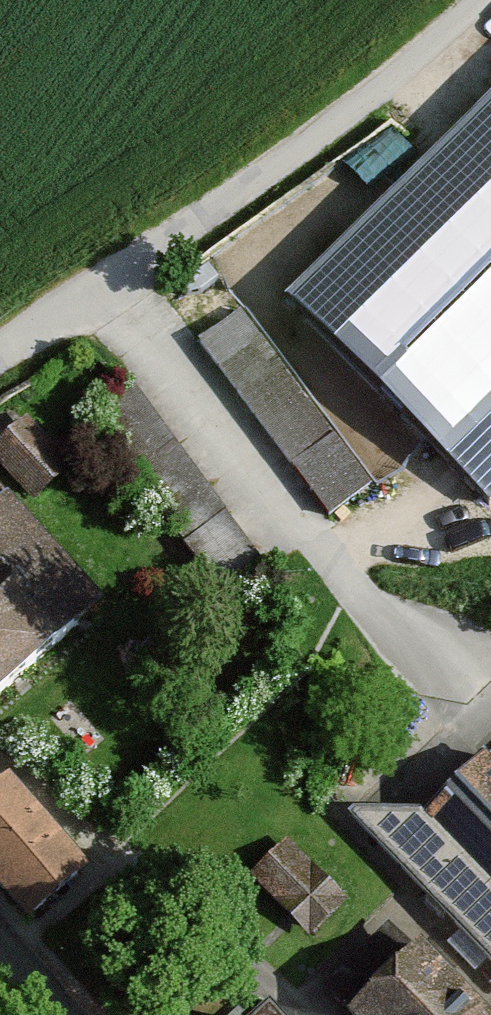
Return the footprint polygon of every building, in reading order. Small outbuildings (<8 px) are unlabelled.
[(293,308),(490,505),(490,107),(342,256),(343,257),(293,308)] [(330,515),(371,485),(241,311),(199,342),(330,515)] [(263,562),(135,389),(93,418),(222,593),(263,562)] [(29,425),(0,452),(0,459),(33,496),(66,466),(29,425)] [(0,500),(0,694),(97,607),(0,500)] [(484,756),(424,814),(358,814),(356,812),(352,815),(490,961),(490,763),(486,757),(484,756)] [(8,789),(0,796),(0,880),(30,915),(80,871),(8,789)] [(338,901),(288,849),(260,877),(310,927),(338,901)] [(417,953),(353,1014),(354,1014),(477,1014),(417,953)] [(270,1002),(255,1014),(282,1014),(270,1002)]
